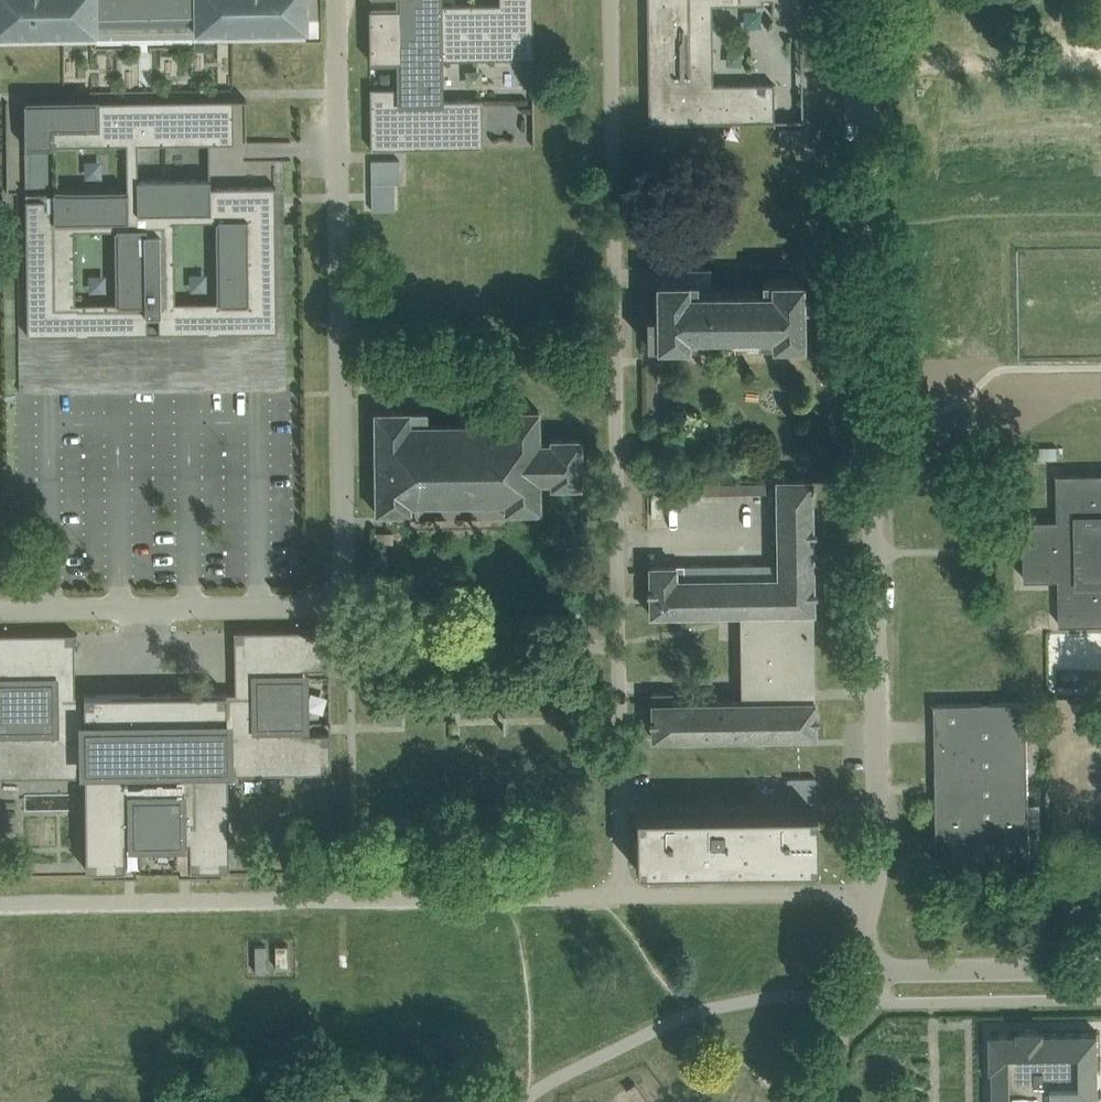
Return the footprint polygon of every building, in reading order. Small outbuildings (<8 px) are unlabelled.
[(308,25),(307,3),(307,0),(0,0),(0,29),(308,25)] [(400,7),(371,7),(370,7),(370,59),(372,59),(400,59),(401,87),(372,87),(371,87),(371,148),(484,146),(484,144),(483,144),(483,98),(441,99),(440,58),(532,57),(534,57),(533,0),(501,0),(501,4),(442,4),(442,0),(399,0),(400,7)] [(649,122),(775,120),(774,82),(714,83),(713,3),(763,2),(763,0),(647,0),(649,122)] [(800,13),(802,13),(802,0),(772,0),(772,13),(800,13)] [(47,203),(47,198),(47,196),(47,191),(47,190),(26,190),(18,190),(18,192),(17,192),(17,197),(17,205),(18,252),(18,273),(20,372),(20,385),(20,391),(73,390),(192,388),(246,388),(250,388),(287,387),(287,382),(285,214),(285,205),(285,202),(285,201),(285,194),(284,167),(284,160),(276,160),(276,165),(276,184),(274,184),(211,185),(210,142),(235,142),(234,99),(245,99),(247,99),(247,98),(161,99),(154,99),(25,100),(25,145),(27,145),(27,144),(128,145),(128,191),(54,191),(54,203),(47,203)] [(12,182),(49,182),(49,145),(12,145),(12,182)] [(372,156),(371,207),(398,207),(399,156),(372,156)] [(648,342),(658,342),(659,342),(659,343),(687,343),(687,346),(774,345),(774,342),(804,342),(803,304),(809,304),(809,293),(803,294),(803,278),(764,278),(764,289),(712,289),(712,266),(659,266),(659,279),(658,279),(658,314),(648,314),(648,342)] [(839,344),(821,344),(820,365),(839,365),(839,344)] [(410,514),(507,513),(508,513),(508,510),(541,509),(541,479),(553,479),(553,484),(582,483),(582,473),(591,473),(591,464),(582,465),(582,436),(552,436),(552,440),(540,440),(539,407),(505,408),(505,409),(487,410),(487,422),(428,422),(428,410),(410,410),(376,410),(377,511),(410,511),(410,514)] [(1005,447),(1005,457),(1058,457),(1058,446),(1005,447)] [(849,467),(845,463),(839,463),(836,467),(836,472),(840,476),(845,476),(849,472),(849,467)] [(1058,473),(1059,518),(1025,519),(1026,579),(1060,578),(1061,623),(1100,623),(1100,472),(1058,473)] [(744,690),(652,692),(653,736),(759,734),(762,734),(780,734),(781,734),(800,734),(816,734),(815,698),(815,693),(815,689),(814,689),(813,610),(814,610),(813,522),(813,519),(813,516),(812,483),(812,477),(778,478),(778,481),(779,563),(763,563),(684,564),(652,565),(652,595),(652,603),(652,613),(719,612),(734,612),(734,613),(743,613),(744,673),(744,690)] [(689,482),(679,482),(679,500),(689,500),(689,483),(689,482)] [(766,493),(766,482),(689,483),(689,494),(766,493)] [(568,613),(572,620),(582,615),(578,607),(568,613)] [(157,839),(174,839),(175,864),(190,864),(190,866),(229,865),(228,772),(236,771),(236,773),(332,771),(331,732),(329,732),(304,733),(303,668),(329,668),(330,668),(330,628),(234,629),(234,631),(235,631),(236,691),(76,693),(75,633),(75,632),(0,632),(0,776),(77,775),(77,773),(85,773),(86,867),(126,867),(126,865),(141,865),(141,839),(157,839)] [(939,862),(985,861),(1031,860),(1028,701),(936,702),(939,862)] [(636,812),(637,867),(818,865),(817,809),(636,812)] [(267,971),(266,944),(255,944),(256,971),(267,971)] [(276,944),(276,966),(289,966),(289,944),(276,944)] [(992,1033),(993,1067),(995,1067),(996,1101),(1071,1101),(1071,1098),(1099,1098),(1099,1032),(1045,1032),(1045,1028),(1020,1028),(1020,1032),(992,1033)]
